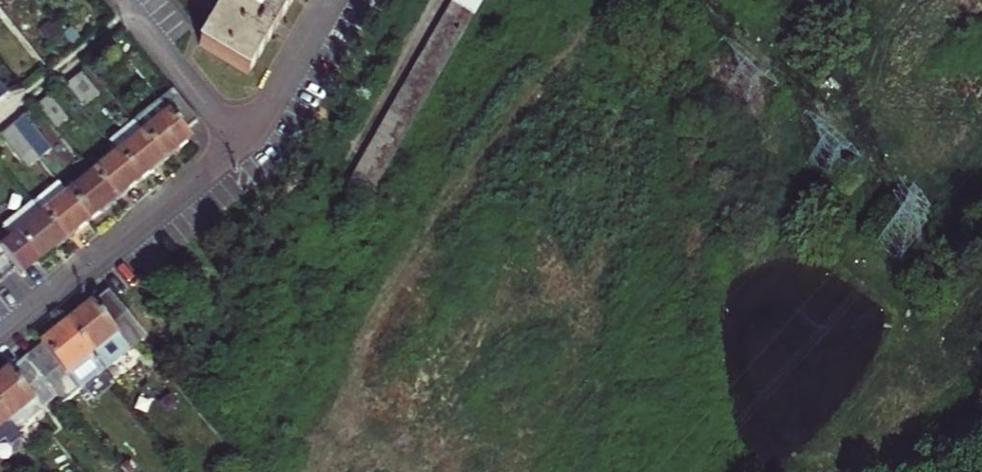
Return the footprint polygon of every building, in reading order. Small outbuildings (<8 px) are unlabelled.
[(199,45),(248,75),(271,36),(293,0),(226,0),(199,45)] [(346,187),(368,200),(482,0),(453,0),(346,187)] [(98,95),(81,74),(69,84),(86,106),(98,95)] [(8,94),(0,84),(0,100),(8,94)] [(173,90),(133,123),(165,161),(181,148),(191,140),(185,132),(198,121),(173,90)] [(48,97),(37,106),(56,129),(67,121),(48,97)] [(24,116),(12,127),(38,158),(51,148),(24,116)] [(152,171),(165,161),(133,123),(108,143),(118,154),(139,181),(152,171)] [(38,158),(12,127),(0,136),(0,138),(25,169),(38,158)] [(127,192),(139,181),(118,154),(92,175),(114,202),(127,192)] [(92,175),(68,195),(89,222),(102,212),(114,202),(92,175)] [(58,184),(33,205),(64,243),(78,231),(89,222),(68,195),(58,184)] [(1,250),(5,256),(21,276),(37,263),(38,264),(46,258),(64,243),(33,205),(6,226),(11,232),(7,235),(12,241),(1,250)] [(11,232),(6,226),(3,229),(7,235),(11,232)] [(87,308),(66,325),(104,372),(146,338),(108,292),(93,305),(92,304),(87,308)] [(63,406),(104,372),(66,325),(46,342),(40,346),(41,347),(25,360),(58,399),(63,406)] [(0,379),(0,413),(16,433),(58,399),(25,360),(10,372),(9,371),(4,376),(0,379)] [(5,442),(11,449),(22,440),(16,433),(0,413),(0,446),(5,442)]
